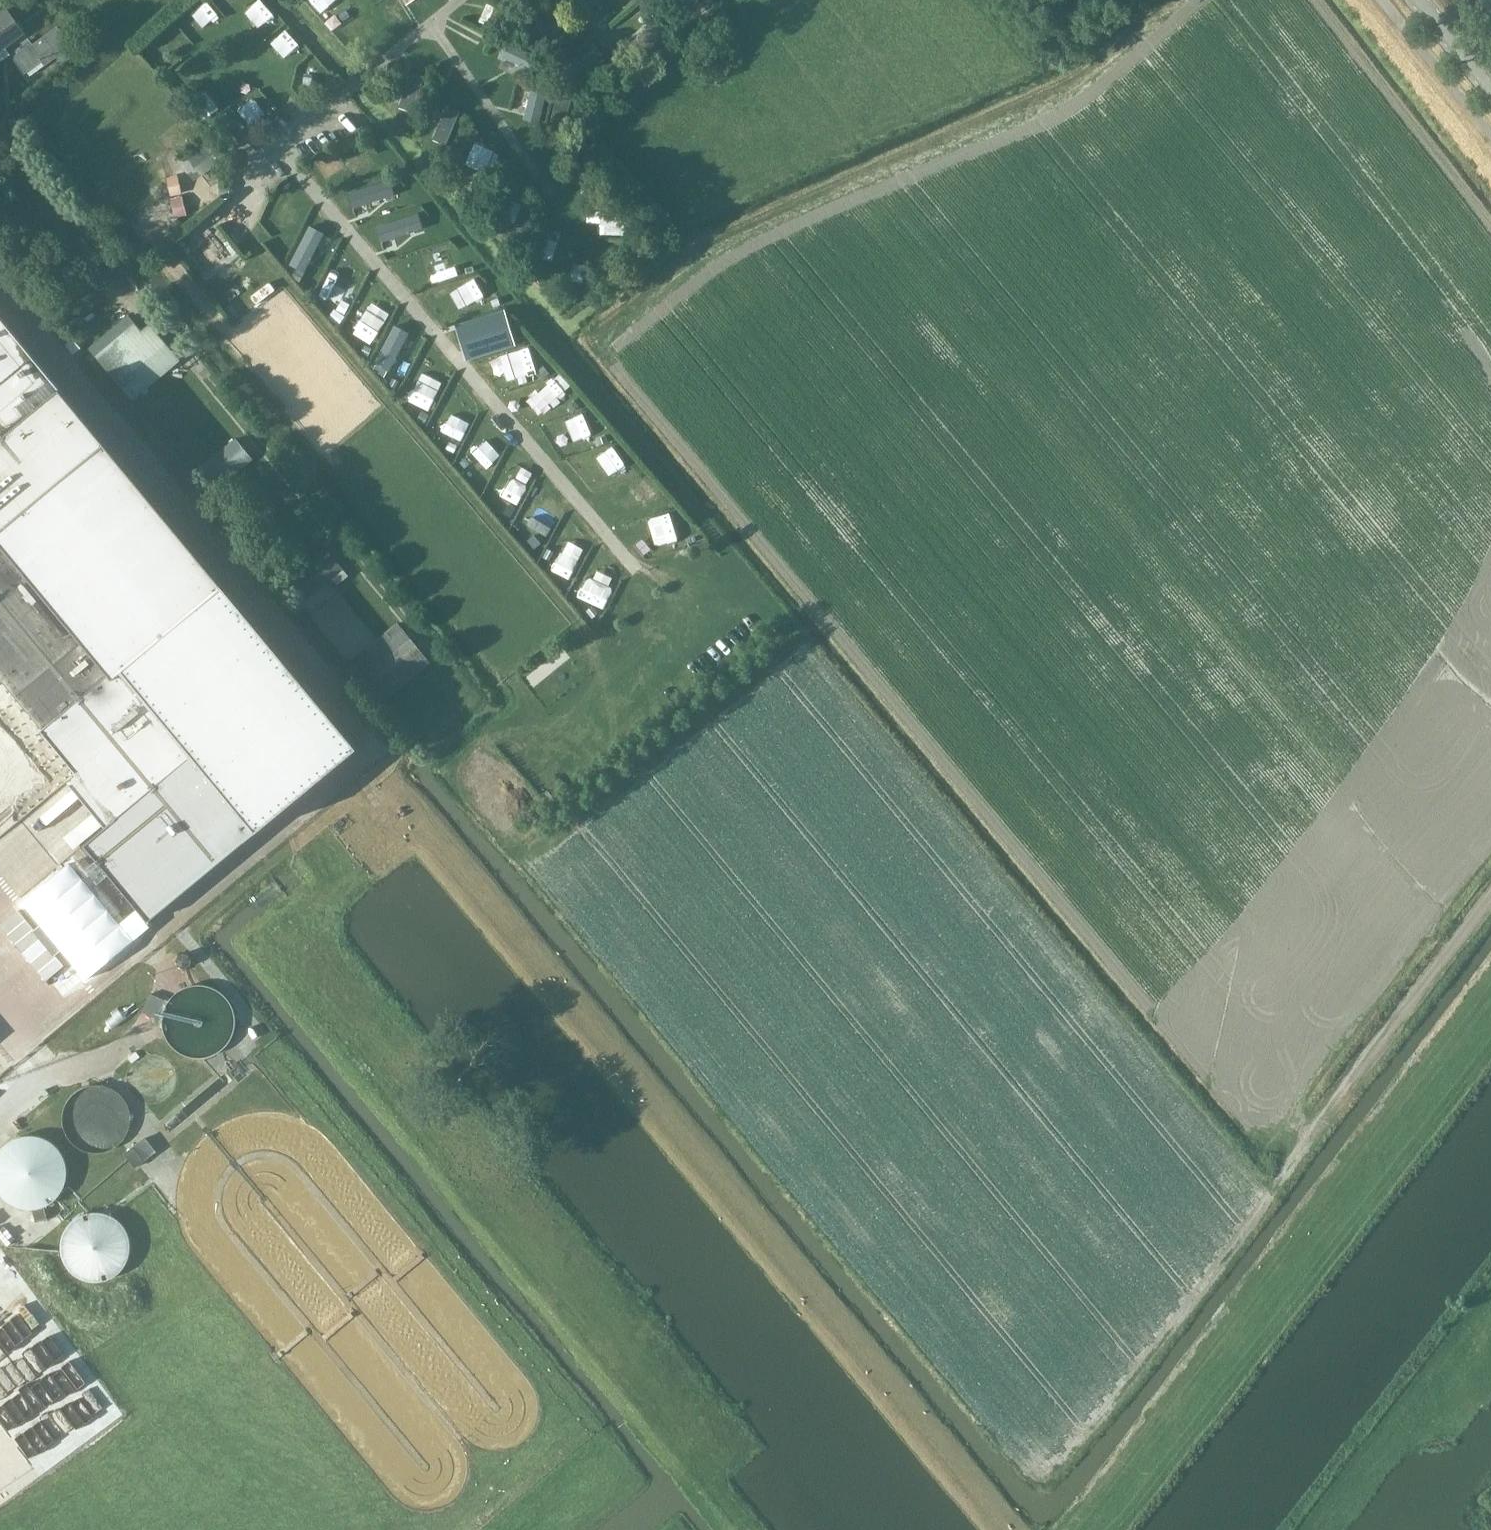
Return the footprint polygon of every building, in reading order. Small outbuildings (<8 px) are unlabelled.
[(330,0),(308,0),(312,10),(331,3),(330,0)] [(340,3),(317,11),(322,28),(346,20),(340,3)] [(0,15),(0,62),(10,55),(5,48),(25,35),(7,10),(0,15)] [(45,66),(57,58),(62,65),(77,54),(57,27),(44,36),(32,44),(30,42),(10,55),(25,74),(42,62),(45,66)] [(479,173),(489,151),(470,143),(461,164),(479,173)] [(462,149),(452,145),(446,159),(456,164),(462,149)] [(199,177),(213,167),(202,154),(189,164),(199,177)] [(175,175),(161,179),(166,196),(180,192),(175,175)] [(402,192),(398,179),(391,181),(395,194),(402,192)] [(165,197),(168,215),(183,213),(179,195),(165,197)] [(431,225),(427,213),(419,216),(423,228),(431,225)] [(301,283),(305,274),(296,270),(292,279),(301,283)] [(487,321),(464,328),(472,354),(495,347),(496,349),(515,343),(505,313),(486,319),(487,321)] [(99,338),(88,347),(103,364),(119,382),(120,383),(166,344),(150,325),(140,333),(125,316),(120,321),(108,331),(99,338)] [(114,820),(83,846),(147,923),(356,750),(0,322),(0,683),(114,820)] [(373,373),(385,379),(389,371),(377,365),(373,373)] [(215,489),(252,459),(235,438),(197,469),(215,489)] [(325,548),(318,554),(312,547),(302,556),(307,563),(288,579),(306,601),(330,580),(336,587),(349,576),(343,569),(325,548)] [(388,699),(431,663),(397,623),(353,659),(388,699)] [(10,738),(0,726),(0,747),(10,738)] [(175,993),(168,1001),(166,1004),(165,1007),(163,1010),(163,1013),(162,1016),(161,1019),(161,1020),(163,1026),(166,1035),(172,1045),(181,1052),(192,1056),(204,1056),(214,1053),(224,1047),(231,1038),(235,1028),(235,1017),(233,1006),(227,996),(218,989),(207,985),(196,984),(185,987),(175,993)] [(152,995),(144,1013),(161,1020),(161,1019),(162,1016),(163,1013),(163,1010),(165,1007),(166,1004),(168,1001),(152,995)] [(129,1122),(129,1115),(128,1109),(126,1103),(123,1098),(119,1093),(114,1089),(108,1086),(102,1084),(96,1084),(90,1084),(84,1086),(78,1089),(73,1092),(69,1097),(66,1103),(64,1108),(63,1115),(63,1121),(64,1127),(67,1133),(70,1138),(75,1142),(80,1146),(86,1148),(92,1150),(99,1150),(105,1148),(111,1146),(116,1143),(121,1139),(124,1133),(127,1128),(129,1122)] [(1,1194),(3,1196),(6,1199),(8,1201),(11,1202),(13,1204),(16,1205),(19,1206),(22,1207),(25,1208),(29,1208),(32,1208),(33,1208),(35,1208),(38,1207),(40,1207),(44,1205),(47,1204),(50,1202),(52,1200),(55,1198),(57,1196),(59,1194),(61,1191),(62,1188),(63,1185),(65,1182),(65,1179),(66,1176),(66,1173),(66,1170),(66,1167),(65,1164),(64,1161),(63,1158),(62,1155),(60,1153),(59,1150),(57,1148),(55,1146),(52,1144),(50,1142),(47,1140),(44,1139),(41,1138),(38,1137),(35,1136),(32,1136),(29,1136),(26,1136),(23,1137),(20,1137),(17,1138),(14,1140),(11,1141),(9,1143),(6,1145),(4,1147),(2,1150),(0,1152),(0,1192),(1,1194)] [(134,1168),(156,1152),(145,1137),(124,1154),(134,1168)] [(35,1208),(33,1208),(35,1221),(46,1219),(44,1205),(40,1207),(38,1207),(35,1208)] [(129,1255),(130,1249),(130,1243),(129,1237),(127,1232),(124,1227),(120,1222),(115,1219),(110,1216),(105,1214),(99,1212),(93,1212),(87,1213),(82,1215),(77,1218),(72,1221),(68,1226),(65,1231),(63,1236),(61,1242),(61,1248),(61,1253),(63,1259),(66,1264),(69,1269),(73,1273),(78,1277),(83,1279),(89,1281),(95,1281),(101,1281),(106,1280),(112,1277),(117,1274),(121,1270),(125,1266),(127,1260),(129,1255)]
